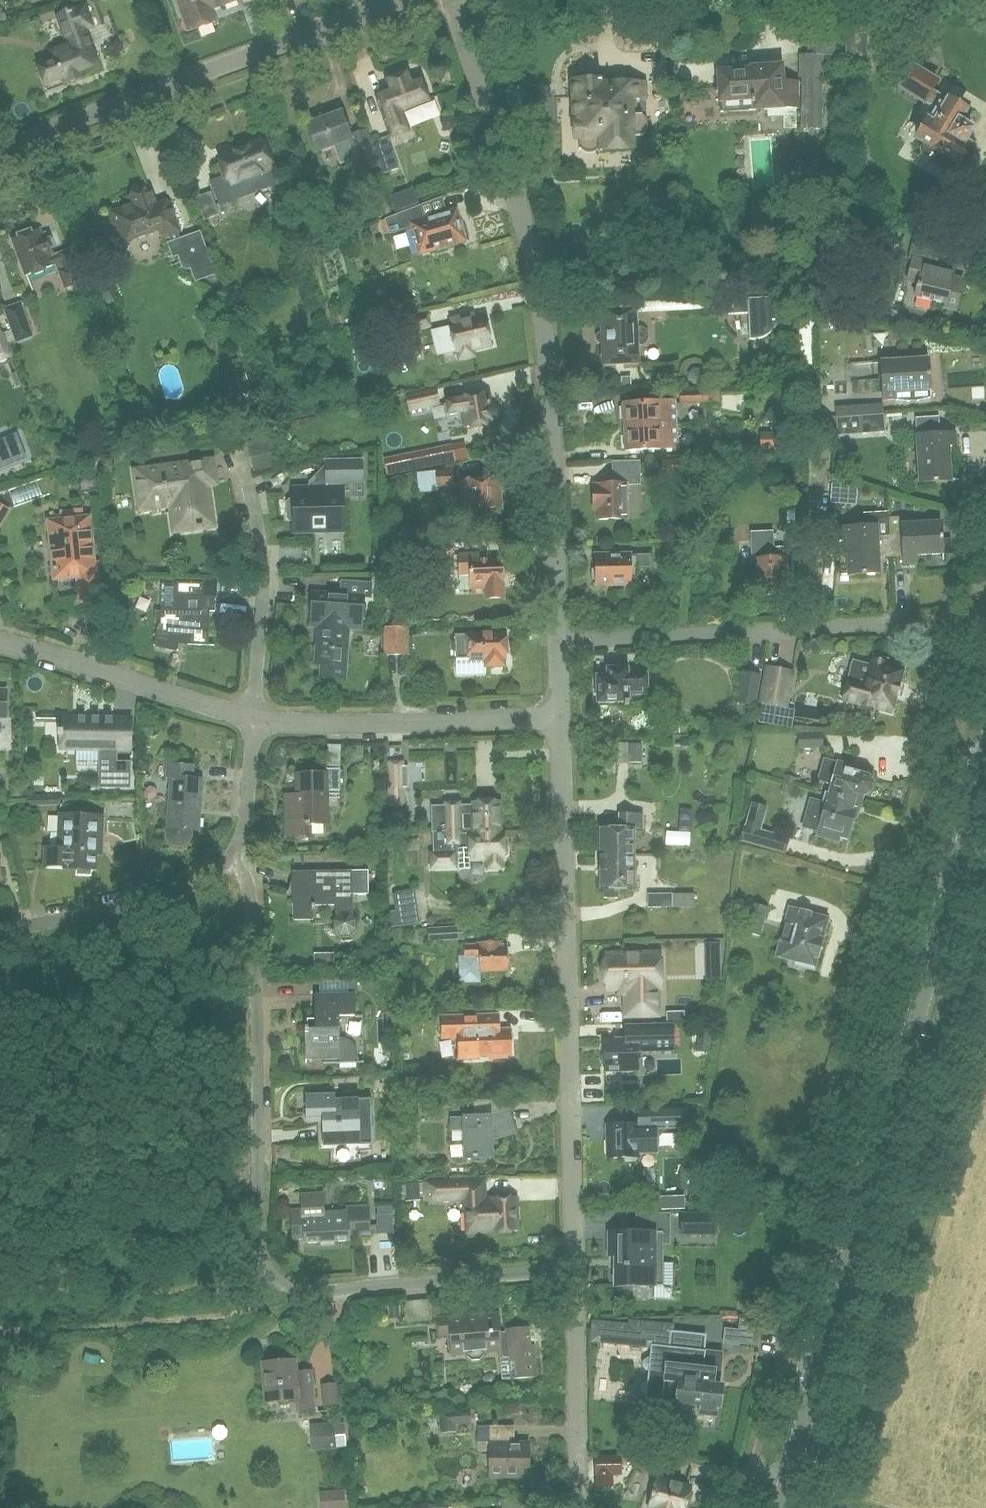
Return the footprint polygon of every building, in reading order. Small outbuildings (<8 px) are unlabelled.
[(189,31),(217,21),(212,9),(237,0),(178,0),(189,31)] [(36,64),(45,86),(63,79),(65,84),(84,77),(81,71),(98,64),(86,31),(95,28),(86,4),(55,16),(66,46),(63,47),(65,53),(36,64)] [(867,35),(847,34),(847,58),(867,59),(867,35)] [(817,54),(808,54),(799,54),(799,78),(801,78),(801,128),(823,128),(824,55),(817,55),(817,54)] [(752,69),(717,71),(719,112),(799,108),(798,81),(783,82),(782,65),(752,67),(752,69)] [(938,80),(912,65),(899,87),(924,102),(925,100),(936,107),(917,140),(924,144),(921,149),(922,155),(942,166),(948,165),(951,160),(957,164),(969,144),(965,142),(973,129),(966,126),(972,115),(948,101),(949,100),(932,90),(938,80)] [(410,86),(406,75),(390,81),(394,91),(381,96),(394,131),(404,127),(397,108),(425,98),(420,83),(410,86)] [(634,149),(634,136),(643,136),(644,135),(645,134),(646,133),(647,131),(648,130),(648,128),(649,126),(648,125),(648,123),(648,121),(647,120),(646,118),(645,117),(644,116),(643,115),(643,113),(637,113),(637,99),(647,98),(646,82),(601,83),(601,79),(571,80),(573,120),(574,139),(578,139),(579,142),(580,148),(582,150),(584,152),(586,153),(588,153),(592,153),(594,152),(595,152),(599,147),(599,150),(634,149)] [(341,111),(307,124),(317,151),(333,145),(340,165),(356,159),(361,173),(380,166),(367,129),(350,135),(341,111)] [(211,182),(220,205),(237,199),(236,196),(257,188),(258,191),(275,184),(270,170),(272,169),(262,142),(258,143),(256,142),(248,145),(248,147),(234,152),(232,150),(225,153),(224,156),(221,158),(222,163),(217,165),(222,178),(211,182)] [(780,151),(783,202),(801,201),(800,195),(809,194),(808,173),(798,174),(796,150),(780,151)] [(394,156),(381,161),(385,172),(398,168),(394,156)] [(180,238),(178,231),(179,231),(167,201),(156,205),(150,191),(147,192),(145,187),(130,192),(132,197),(129,199),(131,205),(110,213),(121,243),(161,228),(164,236),(168,235),(171,241),(167,243),(172,258),(178,257),(182,268),(186,270),(190,269),(195,283),(216,275),(200,231),(180,238)] [(220,215),(210,192),(195,198),(204,221),(220,215)] [(385,202),(372,205),(376,217),(389,214),(385,202)] [(455,211),(423,221),(415,223),(411,210),(385,218),(389,234),(410,229),(417,253),(463,239),(455,211)] [(65,288),(82,281),(69,249),(54,255),(45,234),(42,235),(40,230),(12,241),(25,274),(55,262),(65,288)] [(938,263),(943,242),(915,235),(914,243),(912,243),(908,257),(913,258),(908,280),(918,283),(915,297),(944,304),(943,308),(956,311),(964,278),(953,276),(955,267),(938,263)] [(726,297),(726,314),(748,313),(750,339),(753,340),(756,339),(759,339),(762,338),(766,337),(769,335),(772,333),(774,330),(776,327),(778,324),(779,321),(780,317),(781,314),(781,311),(780,308),(776,297),(774,294),(772,292),(769,290),(766,288),(762,287),(759,285),(755,285),(751,285),(747,285),(743,287),(740,288),(737,290),(734,292),(732,294),(730,297),(726,297)] [(35,337),(21,302),(3,309),(11,330),(3,333),(7,343),(14,340),(16,344),(35,337)] [(603,365),(639,363),(638,345),(640,345),(642,344),(645,343),(646,342),(648,340),(649,337),(649,335),(648,333),(647,331),(646,329),(644,327),(642,326),(639,326),(637,326),(636,309),(601,310),(603,365)] [(406,318),(409,333),(432,328),(428,313),(406,318)] [(830,315),(819,316),(819,326),(830,325),(830,315)] [(437,357),(456,352),(457,357),(471,354),(470,348),(490,344),(484,318),(471,321),(470,318),(450,322),(450,326),(430,330),(437,357)] [(162,356),(155,359),(157,367),(165,365),(162,356)] [(929,358),(880,361),(883,400),(896,399),(912,401),(931,397),(929,358)] [(244,371),(237,374),(243,391),(250,389),(244,371)] [(637,376),(622,376),(622,386),(637,385),(637,376)] [(800,414),(799,386),(776,387),(777,415),(800,414)] [(435,389),(407,396),(411,410),(438,403),(435,389)] [(681,404),(720,403),(720,390),(681,391),(681,404)] [(495,407),(494,406),(489,403),(487,392),(446,400),(448,412),(461,410),(464,426),(494,421),(497,417),(498,415),(498,413),(498,411),(497,409),(495,407)] [(624,426),(678,423),(677,401),(623,404),(624,426)] [(837,435),(885,432),(884,414),(836,417),(837,435)] [(939,415),(915,417),(916,435),(919,483),(951,481),(949,446),(956,445),(956,432),(940,433),(939,415)] [(678,423),(624,426),(625,450),(663,448),(679,448),(678,423)] [(760,449),(787,449),(786,432),(760,432),(760,449)] [(798,432),(786,432),(787,449),(799,449),(798,432)] [(143,440),(132,442),(133,451),(144,450),(143,440)] [(464,442),(384,459),(387,474),(467,458),(464,442)] [(712,444),(710,445),(710,454),(718,454),(718,445),(716,443),(712,444)] [(293,520),(293,533),(344,532),(343,486),(346,485),(365,484),(364,458),(323,459),(324,466),(308,482),(309,486),(293,487),(293,500),(289,500),(287,502),(287,518),(290,520),(293,520)] [(212,459),(135,470),(140,510),(167,506),(171,531),(213,525),(208,485),(216,483),(212,459)] [(676,460),(662,460),(663,474),(677,474),(676,460)] [(454,485),(453,468),(418,470),(419,493),(439,492),(438,486),(454,485)] [(614,484),(594,485),(594,509),(596,509),(596,519),(628,518),(627,489),(627,484),(635,484),(635,473),(614,473),(614,484)] [(502,510),(500,476),(461,479),(464,513),(502,510)] [(98,477),(81,479),(84,503),(100,502),(98,477)] [(20,519),(25,499),(0,492),(0,514),(20,519)] [(61,520),(58,520),(48,521),(52,560),(54,579),(77,576),(80,604),(98,602),(89,517),(84,517),(83,507),(60,510),(61,520)] [(846,540),(848,575),(880,573),(879,557),(891,557),(889,517),(889,511),(860,512),(860,526),(838,527),(839,540),(846,540)] [(901,516),(889,517),(891,557),(903,556),(903,563),(916,562),(916,555),(943,553),(941,521),(902,524),(901,516)] [(783,573),(786,572),(784,546),(775,547),(774,530),(750,531),(751,561),(757,561),(759,592),(763,592),(763,594),(772,594),(772,591),(784,590),(783,573)] [(430,557),(455,557),(454,543),(430,544),(430,557)] [(485,599),(505,597),(503,557),(488,559),(487,552),(458,554),(459,575),(469,574),(470,588),(484,587),(485,599)] [(651,554),(632,555),(594,555),(595,583),(637,582),(637,568),(651,567),(651,554)] [(341,594),(312,592),(310,624),(320,624),(319,645),(316,645),(315,663),(322,664),(321,676),(345,678),(349,630),(362,631),(364,597),(371,597),(372,583),(341,581),(341,594)] [(204,583),(175,582),(174,608),(161,608),(160,611),(156,610),(156,623),(158,623),(153,646),(155,646),(155,647),(177,651),(177,650),(178,650),(178,644),(208,645),(209,611),(215,611),(215,597),(204,597),(204,583)] [(383,627),(384,656),(409,655),(409,627),(383,627)] [(471,634),(455,634),(456,659),(456,674),(487,673),(486,665),(503,665),(503,659),(505,659),(505,653),(508,653),(508,638),(503,638),(503,633),(471,634)] [(888,659),(873,655),(871,664),(854,659),(847,683),(842,701),(859,705),(858,707),(873,711),(874,709),(891,713),(904,667),(887,662),(888,659)] [(760,702),(787,707),(793,671),(766,666),(760,702)] [(607,676),(595,676),(596,703),(629,702),(629,693),(647,693),(646,668),(628,668),(628,667),(607,667),(607,676)] [(753,704),(757,675),(741,673),(737,702),(753,704)] [(53,736),(53,749),(98,750),(98,787),(130,788),(131,761),(117,760),(117,750),(132,750),(133,718),(54,717),(54,730),(52,730),(52,736),(53,736)] [(681,721),(665,721),(666,733),(681,732),(681,721)] [(798,748),(824,747),(823,731),(798,732),(798,748)] [(643,743),(628,743),(628,763),(643,763),(643,743)] [(353,745),(352,755),(364,755),(364,746),(353,745)] [(407,757),(410,782),(423,780),(420,755),(407,757)] [(831,785),(828,793),(861,802),(863,794),(870,790),(872,782),(868,776),(865,775),(866,769),(837,761),(823,757),(816,781),(831,785)] [(401,759),(388,759),(388,801),(402,801),(402,783),(407,784),(406,762),(401,763),(401,759)] [(191,832),(191,830),(198,830),(202,778),(192,777),(193,764),(167,763),(167,776),(170,777),(167,828),(168,835),(170,839),(174,842),(179,843),(183,842),(187,840),(190,836),(191,832)] [(329,824),(328,791),(341,791),(340,768),(326,768),(326,771),(296,772),(296,796),(284,797),(285,837),(311,836),(311,824),(329,824)] [(787,774),(785,781),(796,784),(797,777),(787,774)] [(810,797),(801,826),(817,831),(816,835),(839,842),(840,837),(847,839),(853,817),(856,818),(861,803),(828,793),(825,792),(823,800),(810,797)] [(152,811),(152,794),(132,794),(132,811),(152,811)] [(432,832),(502,831),(502,830),(501,801),(495,801),(495,799),(477,800),(477,802),(470,802),(470,813),(460,813),(460,802),(444,802),(444,805),(431,805),(432,821),(432,832)] [(618,828),(600,828),(600,860),(618,860),(619,853),(634,853),(634,831),(644,831),(644,812),(618,813),(618,828)] [(748,813),(740,840),(763,847),(768,830),(761,828),(764,817),(748,813)] [(103,816),(59,814),(58,847),(45,847),(44,867),(78,868),(78,874),(91,875),(91,869),(95,869),(96,848),(101,848),(103,816)] [(502,831),(432,832),(432,845),(433,845),(433,851),(429,851),(430,871),(471,869),(471,861),(485,861),(487,870),(503,869),(503,860),(503,854),(505,854),(505,837),(503,837),(502,831)] [(619,853),(618,860),(600,860),(600,888),(603,888),(603,898),(618,898),(618,888),(634,888),(634,853),(619,853)] [(292,871),(293,919),(314,919),(314,905),(336,904),(336,917),(333,919),(333,930),(340,936),(350,936),(357,929),(357,919),(353,916),(353,894),(369,894),(369,870),(353,870),(292,871)] [(647,908),(694,907),(694,893),(647,893),(647,908)] [(760,937),(768,907),(752,903),(744,933),(760,937)] [(391,927),(420,922),(418,907),(389,912),(391,927)] [(814,969),(817,959),(828,917),(789,907),(776,956),(796,961),(795,964),(814,969)] [(464,926),(429,927),(430,939),(464,938),(464,926)] [(501,941),(478,942),(478,945),(464,945),(464,954),(459,955),(460,982),(481,981),(481,971),(508,970),(507,945),(501,945),(501,941)] [(722,942),(707,942),(707,955),(722,954),(722,942)] [(625,994),(626,1016),(657,1015),(656,986),(660,986),(659,954),(606,956),(606,960),(604,964),(603,972),(605,979),(607,983),(607,988),(622,987),(627,992),(625,994)] [(354,992),(314,994),(315,1028),(308,1028),(308,1036),(304,1037),(305,1059),(323,1058),(323,1063),(339,1062),(340,1067),(356,1067),(356,1062),(358,1061),(358,1057),(358,1053),(358,1050),(356,1047),(354,1043),(351,1041),(348,1039),(345,1037),(343,1037),(340,1037),(339,1016),(355,1015),(354,992)] [(441,1039),(458,1038),(459,1059),(479,1058),(478,1056),(489,1056),(489,1058),(507,1057),(507,1055),(511,1055),(510,1029),(501,1029),(500,1012),(440,1014),(441,1039)] [(604,1039),(605,1071),(637,1070),(637,1051),(674,1051),(673,1022),(625,1023),(625,1038),(604,1039)] [(709,1053),(712,1032),(700,1030),(696,1051),(709,1053)] [(318,1112),(319,1122),(319,1149),(331,1148),(331,1154),(350,1154),(350,1149),(370,1148),(369,1100),(358,1100),(358,1098),(334,1099),(334,1094),(306,1095),(307,1113),(318,1112)] [(466,1157),(491,1157),(490,1129),(512,1123),(509,1111),(490,1116),(489,1100),(475,1101),(475,1116),(451,1117),(452,1128),(465,1128),(466,1157)] [(606,1125),(606,1157),(640,1157),(640,1153),(656,1153),(656,1128),(686,1127),(686,1107),(638,1108),(638,1124),(606,1125)] [(497,1195),(497,1197),(486,1198),(485,1177),(424,1181),(424,1192),(431,1192),(433,1200),(465,1199),(467,1232),(499,1230),(499,1234),(512,1233),(511,1231),(518,1230),(516,1196),(510,1197),(510,1194),(497,1195)] [(420,1183),(406,1183),(407,1196),(421,1195),(420,1183)] [(300,1192),(301,1214),(291,1214),(292,1236),(303,1236),(303,1242),(349,1240),(349,1235),(370,1234),(369,1204),(346,1205),(346,1211),(325,1212),(324,1191),(300,1192)] [(393,1213),(376,1214),(377,1234),(394,1233),(393,1213)] [(717,1233),(717,1215),(681,1215),(681,1232),(717,1233)] [(663,1263),(663,1232),(609,1231),(609,1255),(615,1255),(615,1286),(654,1286),(654,1263),(663,1263)] [(400,1306),(390,1307),(391,1318),(401,1317),(400,1306)] [(497,1313),(438,1319),(439,1336),(450,1335),(452,1353),(464,1352),(472,1360),(480,1359),(486,1350),(500,1349),(500,1354),(505,1356),(509,1356),(510,1376),(506,1377),(507,1378),(537,1375),(534,1344),(530,1344),(528,1326),(506,1328),(506,1331),(499,1332),(497,1313)] [(719,1385),(723,1352),(704,1350),(705,1335),(672,1331),(673,1325),(630,1321),(630,1325),(603,1322),(603,1324),(593,1323),(591,1341),(651,1347),(650,1357),(645,1359),(643,1361),(642,1366),(644,1369),(648,1371),(647,1380),(643,1382),(640,1384),(639,1390),(642,1393),(646,1395),(646,1397),(662,1399),(661,1400),(674,1401),(674,1405),(699,1407),(698,1414),(717,1416),(717,1409),(720,1385),(719,1385)] [(724,1342),(738,1344),(739,1330),(725,1328),(724,1342)] [(296,1358),(261,1361),(265,1402),(297,1399),(298,1412),(316,1411),(312,1370),(297,1371),(296,1358)] [(331,1363),(316,1363),(317,1406),(332,1406),(331,1363)] [(354,1399),(355,1376),(339,1376),(338,1398),(354,1399)] [(471,1410),(455,1411),(456,1424),(472,1423),(471,1410)] [(527,1434),(527,1419),(505,1419),(505,1434),(527,1434)] [(345,1423),(316,1425),(318,1449),(346,1447),(345,1423)] [(477,1451),(489,1451),(490,1477),(523,1477),(523,1467),(529,1467),(529,1441),(490,1442),(490,1425),(477,1425),(477,1451)] [(593,1456),(594,1486),(614,1486),(613,1475),(622,1474),(622,1455),(593,1456)] [(661,1458),(660,1471),(670,1471),(671,1459),(661,1458)] [(690,1487),(658,1478),(650,1507),(684,1507),(690,1487)] [(322,1491),(323,1507),(348,1507),(346,1489),(322,1491)]
